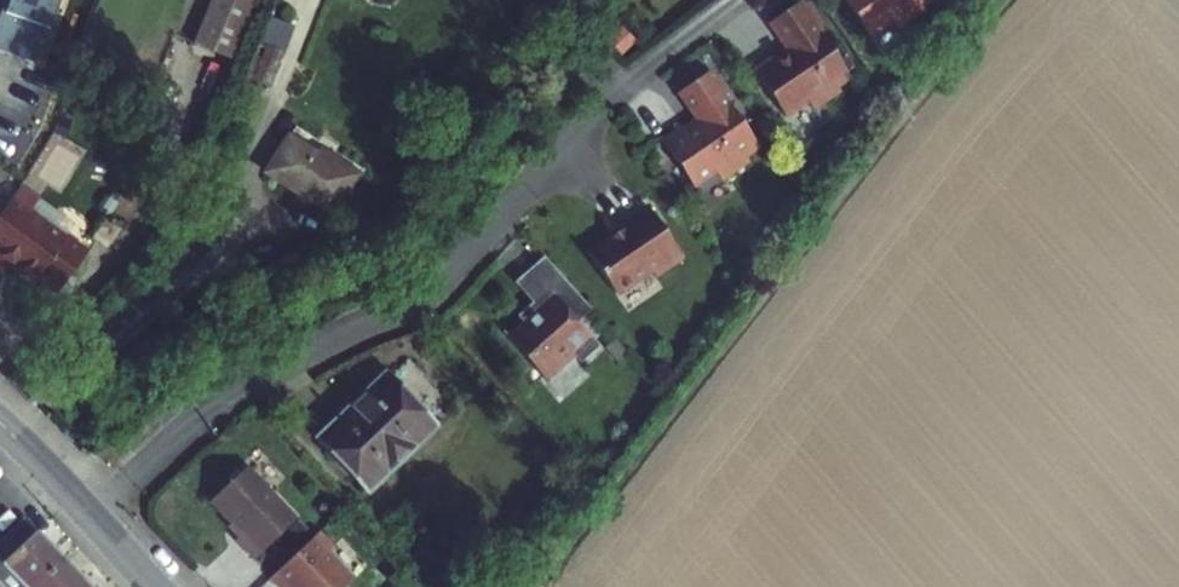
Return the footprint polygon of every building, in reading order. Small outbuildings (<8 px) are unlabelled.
[(0,14),(0,50),(32,62),(45,27),(50,28),(60,0),(5,0),(0,14)] [(230,60),(255,0),(212,0),(193,45),(230,60)] [(802,6),(812,20),(820,15),(810,0),(802,6)] [(870,36),(892,20),(898,28),(925,10),(922,5),(930,0),(845,0),(870,36)] [(775,57),(754,71),(785,116),(807,101),(813,109),(840,90),(837,86),(851,77),(812,20),(802,6),(799,2),(769,23),(790,52),(777,61),(775,57)] [(251,37),(238,73),(271,86),(290,34),(267,25),(261,41),(251,37)] [(683,127),(662,142),(693,187),(716,172),(721,180),(749,161),(746,157),(760,148),(708,72),(678,93),(699,123),(686,131),(683,127)] [(70,123),(56,118),(52,131),(65,136),(70,123)] [(349,175),(288,138),(268,171),(328,209),(349,175)] [(12,196),(20,185),(8,176),(0,187),(0,212),(12,196)] [(21,183),(20,185),(12,196),(65,237),(75,223),(21,183)] [(0,255),(37,281),(40,277),(59,292),(88,253),(65,237),(12,196),(0,212),(0,255)] [(622,229),(588,253),(616,293),(651,270),(656,277),(676,263),(670,256),(679,251),(648,206),(619,226),(622,229)] [(679,251),(670,256),(676,263),(683,258),(679,251)] [(552,265),(545,256),(515,282),(533,302),(518,316),(523,322),(536,310),(534,308),(541,301),(543,304),(553,295),(538,278),(552,265)] [(591,309),(552,265),(538,278),(553,295),(543,304),(541,301),(534,308),(536,310),(523,322),(506,336),(542,376),(555,364),(559,368),(574,354),(581,361),(599,345),(578,321),(591,309)] [(555,364),(542,376),(545,380),(559,368),(555,364)] [(387,374),(319,439),(367,490),(371,486),(376,487),(386,478),(386,471),(417,442),(422,443),(432,433),(431,428),(435,424),(387,374)] [(296,520),(246,467),(210,500),(242,533),(236,539),(255,558),(296,520)] [(1,586),(36,586),(63,561),(23,520),(0,542),(0,560),(3,563),(0,565),(0,585),(1,586)] [(270,577),(279,586),(345,586),(353,579),(327,552),(333,547),(318,532),(270,577)] [(63,561),(36,586),(87,586),(63,561)]
